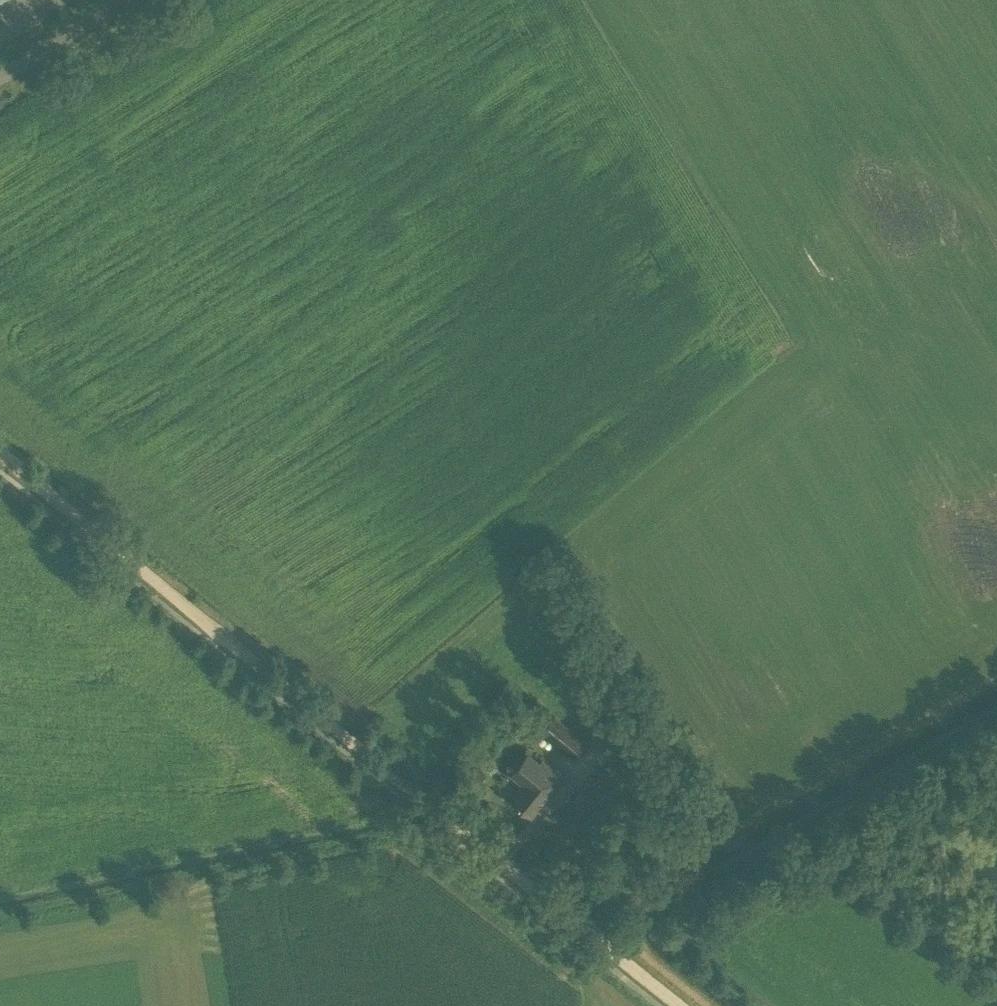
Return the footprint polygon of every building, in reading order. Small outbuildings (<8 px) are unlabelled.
[(575,761),(588,744),(554,716),(540,733),(575,761)] [(558,786),(564,779),(529,752),(513,773),(524,784),(512,798),(532,813),(554,783),(558,786)] [(606,818),(627,794),(600,770),(572,801),(591,819),(598,811),(606,818)]
